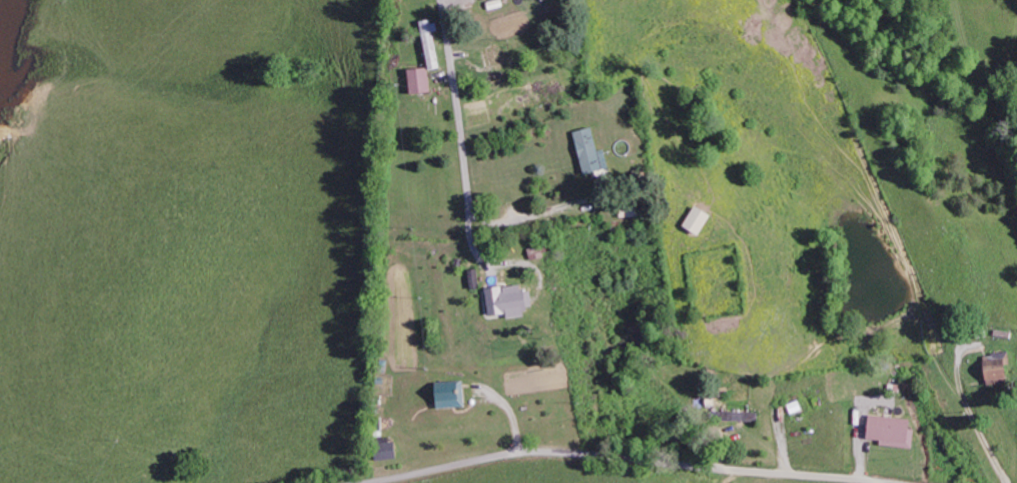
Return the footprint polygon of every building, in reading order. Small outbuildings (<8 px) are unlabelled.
[(424,68),(438,66),(433,19),(418,21),(424,68)] [(407,93),(427,92),(426,68),(405,69),(407,93)] [(600,170),(591,127),(570,131),(580,174),(600,170)] [(706,214),(690,207),(680,228),(696,235),(706,214)] [(483,288),(485,315),(502,313),(503,318),(521,317),(518,285),(483,288)] [(1007,379),(1006,353),(979,355),(980,381),(1007,379)] [(431,408),(462,407),(461,381),(430,382),(431,408)] [(907,420),(865,415),(862,438),(877,440),(877,445),(910,449),(912,429),(905,429),(907,420)] [(372,460),(397,459),(396,442),(371,444),(372,460)]
